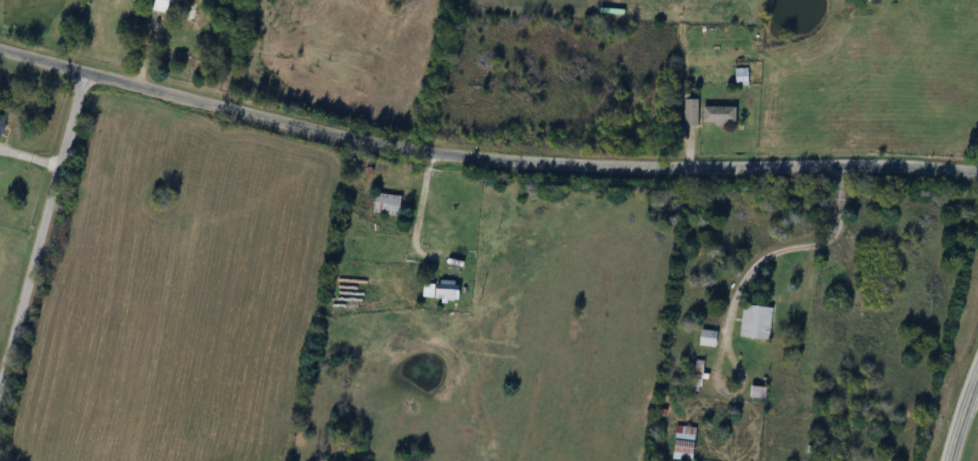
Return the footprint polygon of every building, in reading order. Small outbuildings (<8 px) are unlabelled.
[(150,7),(165,13),(170,0),(153,0),(150,7)] [(698,99),(685,99),(685,125),(698,125),(698,99)] [(702,125),(738,125),(738,106),(702,106),(702,125)] [(375,214),(400,217),(403,195),(377,193),(375,214)] [(425,282),(425,299),(462,299),(462,282),(425,282)] [(769,341),(773,308),(744,304),(740,336),(769,341)] [(702,346),(718,346),(718,331),(702,331),(702,346)] [(767,387),(754,386),(753,397),(766,398),(767,387)] [(675,460),(697,460),(697,426),(675,426),(675,460)]
